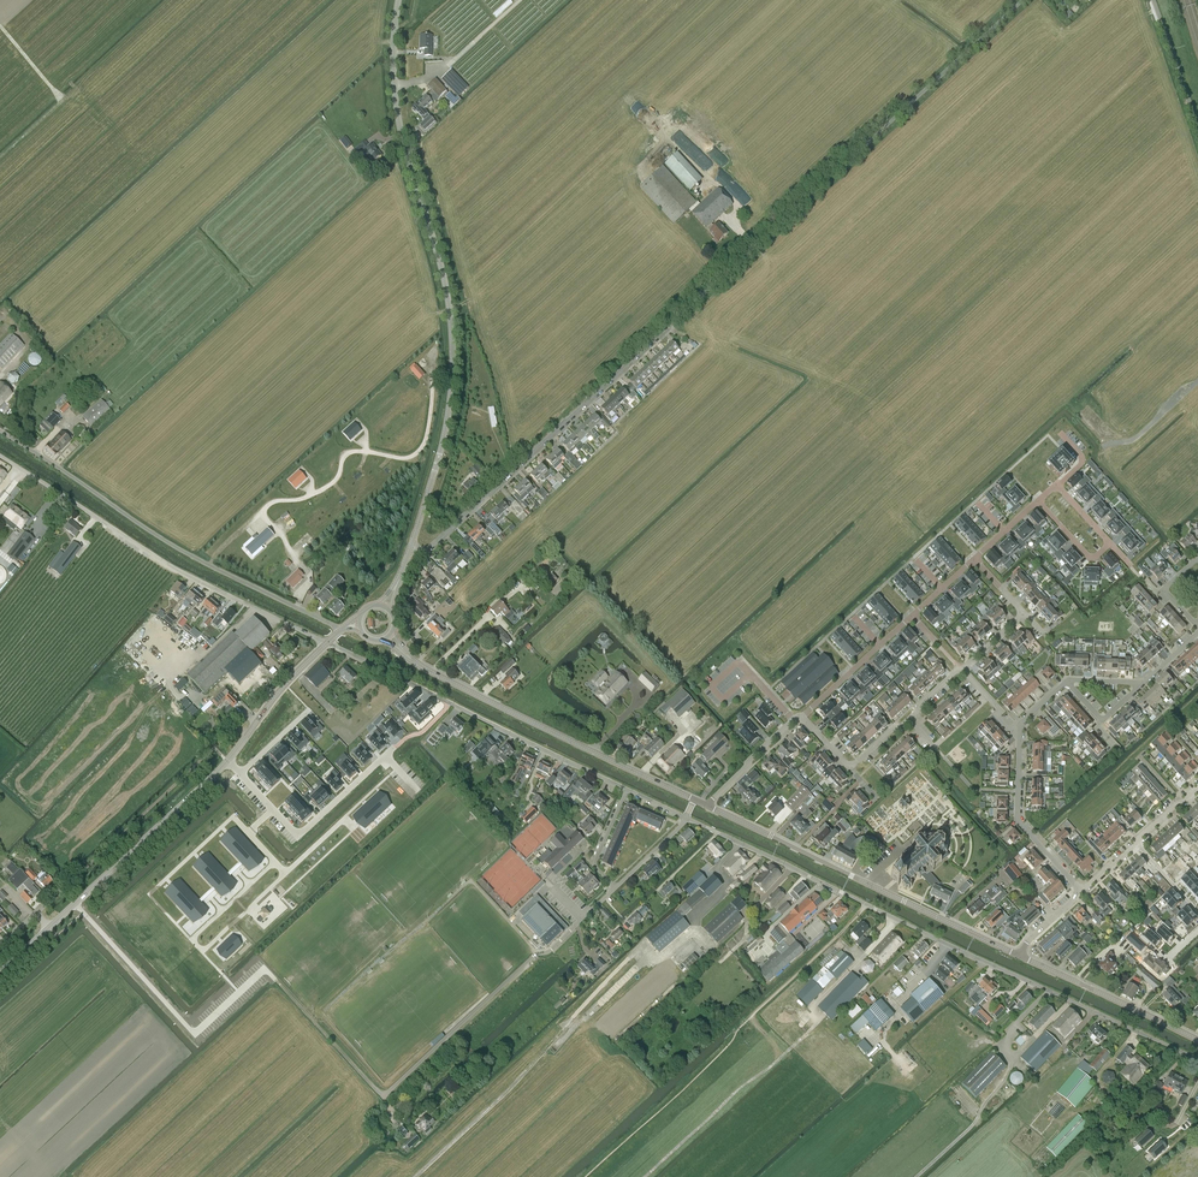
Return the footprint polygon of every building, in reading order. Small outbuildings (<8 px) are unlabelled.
[(516,0),(509,0),(500,8),(503,11),(508,6),(507,5),(510,2),(511,4),(516,0)] [(1070,10),(1064,16),(1068,20),(1074,14),(1070,10)] [(431,56),(432,48),(430,48),(430,35),(420,35),(420,49),(424,49),(424,56),(431,56)] [(452,70),(441,80),(458,98),(468,88),(452,70)] [(426,96),(418,104),(424,110),(432,103),(434,101),(436,102),(444,95),(443,94),(447,91),(435,79),(428,86),(434,93),(428,99),(426,96)] [(418,104),(413,108),(414,109),(413,110),(415,112),(416,112),(425,121),(418,127),(421,129),(419,131),(423,135),(425,134),(436,123),(424,110),(418,104)] [(681,147),(688,139),(657,110),(650,117),(681,147)] [(347,149),(352,145),(346,137),(341,141),(347,149)] [(360,145),(361,146),(353,152),(356,155),(364,149),(365,151),(365,150),(374,162),(382,156),(373,144),(370,146),(366,141),(360,145)] [(664,165),(669,171),(689,192),(701,180),(677,154),(664,165)] [(696,203),(667,172),(663,167),(640,187),(674,224),(689,210),(706,229),(709,233),(714,239),(713,240),(716,244),(727,234),(718,224),(714,228),(711,224),(732,204),(718,188),(700,205),(697,202),(696,203)] [(24,346),(11,333),(0,345),(0,367),(3,369),(24,346)] [(695,349),(698,346),(695,342),(694,343),(692,341),(689,344),(695,349)] [(682,347),(679,349),(672,342),(667,347),(673,354),(676,357),(681,352),(684,355),(687,353),(682,347)] [(657,355),(662,351),(658,346),(652,350),(657,355)] [(667,347),(662,352),(668,359),(673,354),(667,347)] [(668,359),(662,352),(656,357),(663,364),(665,366),(667,364),(665,362),(668,359)] [(35,354),(34,354),(33,354),(32,354),(31,355),(30,355),(29,356),(29,357),(28,358),(28,359),(28,360),(28,361),(28,362),(28,363),(29,364),(30,365),(30,366),(31,366),(32,367),(33,367),(34,367),(35,367),(36,367),(37,367),(38,366),(39,366),(39,365),(40,365),(41,364),(41,363),(41,362),(41,361),(42,361),(41,360),(41,359),(41,358),(41,357),(40,357),(40,356),(39,355),(38,355),(37,354),(36,354),(35,354)] [(663,364),(656,357),(651,362),(657,369),(663,364)] [(651,362),(646,367),(652,374),(657,369),(651,362)] [(416,366),(411,371),(418,378),(423,374),(416,366)] [(652,374),(646,367),(641,372),(647,379),(652,374)] [(641,372),(635,377),(642,384),(647,379),(641,372)] [(19,377),(15,373),(9,374),(7,381),(11,385),(18,383),(19,377)] [(642,384),(635,377),(630,382),(636,389),(642,384)] [(12,393),(0,382),(0,407),(12,393)] [(617,394),(624,401),(625,400),(629,396),(632,399),(637,395),(631,389),(627,393),(623,389),(617,394)] [(55,402),(59,406),(68,398),(64,394),(55,402)] [(617,394),(612,399),(619,406),(620,405),(623,402),(624,401),(617,394)] [(612,399),(607,404),(613,411),(614,410),(618,407),(619,406),(612,399)] [(109,400),(105,404),(102,400),(83,417),(91,426),(110,409),(109,408),(113,405),(109,400)] [(601,409),(608,416),(609,415),(612,412),(613,411),(607,404),(601,409)] [(62,414),(68,408),(65,405),(59,411),(62,414)] [(493,429),(497,428),(494,407),(489,408),(490,412),(488,412),(491,424),(492,424),(493,429)] [(53,430),(61,421),(52,412),(43,421),(53,430)] [(600,427),(598,425),(601,422),(595,415),(589,420),(595,427),(596,427),(598,429),(600,427)] [(608,429),(611,427),(604,419),(601,422),(608,429)] [(595,427),(589,420),(584,425),(597,439),(600,437),(593,430),(595,427)] [(354,423),(345,432),(349,436),(350,435),(353,438),(361,431),(354,423)] [(82,437),(86,432),(84,426),(78,425),(74,430),(76,436),(82,437)] [(595,442),(597,439),(584,425),(579,430),(585,437),(588,440),(591,437),(595,442)] [(585,437),(579,430),(573,435),(580,442),(585,437)] [(62,432),(53,441),(44,451),(53,459),(71,440),(62,432)] [(573,435),(568,440),(576,449),(581,444),(580,442),(573,435)] [(576,449),(568,440),(563,445),(571,454),(576,449)] [(584,446),(589,452),(591,454),(594,452),(592,450),(587,444),(584,446)] [(552,455),(561,464),(563,462),(561,460),(564,457),(557,450),(552,455)] [(1061,451),(1047,464),(1059,478),(1064,473),(1065,474),(1067,471),(1073,465),(1061,451)] [(561,464),(552,455),(547,460),(555,469),(561,464)] [(572,460),(579,468),(582,466),(575,458),(572,460)] [(579,468),(572,460),(569,463),(577,471),(579,468)] [(479,480),(483,477),(485,475),(477,465),(471,470),(479,480)] [(548,472),(541,465),(536,470),(545,479),(546,478),(547,479),(551,476),(548,472)] [(545,479),(536,470),(531,475),(537,482),(540,479),(542,482),(545,479)] [(1099,470),(1094,475),(1097,479),(1103,474),(1099,470)] [(295,483),(298,486),(306,479),(299,471),(290,479),(294,484),(295,483)] [(559,473),(556,475),(558,478),(562,482),(565,480),(559,473)] [(1080,486),(1088,479),(1085,475),(1082,478),(1078,474),(1067,484),(1072,489),(1078,484),(1080,486)] [(558,478),(556,475),(553,478),(560,485),(560,484),(561,485),(563,483),(562,482),(558,478)] [(999,498),(1001,496),(1006,492),(1003,489),(1004,488),(1005,488),(1007,486),(1010,483),(1005,478),(994,488),(998,492),(996,494),(999,498)] [(464,486),(464,487),(470,493),(479,486),(473,479),(470,482),(468,480),(463,485),(464,486)] [(1080,486),(1083,489),(1076,495),(1078,497),(1077,497),(1080,500),(1081,500),(1094,489),(1089,484),(1091,482),(1088,479),(1080,486)] [(525,480),(520,485),(528,494),(534,489),(525,480)] [(514,490),(517,493),(513,496),(520,503),(529,495),(528,494),(520,485),(514,490)] [(540,490),(546,497),(549,495),(542,488),(540,490)] [(1001,496),(1009,504),(1020,494),(1019,493),(1020,492),(1017,489),(1016,490),(1015,488),(1008,494),(1006,492),(1001,496)] [(1101,497),(1098,493),(1094,489),(1081,500),(1086,505),(1092,500),(1095,502),(1101,497)] [(546,497),(540,490),(537,493),(544,501),(547,498),(546,497)] [(988,492),(985,495),(990,501),(993,499),(988,492)] [(1020,494),(1009,504),(1013,508),(1009,511),(1013,515),(1020,507),(1018,505),(1024,499),(1023,497),(1024,496),(1021,493),(1020,494)] [(1096,516),(1107,506),(1103,502),(1104,500),(1101,497),(1095,502),(1097,505),(1091,511),(1093,513),(1092,513),(1095,516),(1096,516)] [(503,503),(497,508),(504,517),(507,514),(505,512),(511,506),(515,510),(519,514),(526,508),(521,503),(520,503),(518,505),(515,501),(511,505),(508,502),(505,505),(503,503)] [(1109,518),(1116,513),(1112,509),(1111,510),(1107,506),(1096,516),(1095,517),(1098,520),(1099,519),(1101,521),(1107,516),(1109,518)] [(21,529),(29,519),(20,512),(19,513),(11,507),(4,516),(21,529)] [(504,517),(497,508),(491,514),(497,520),(500,517),(502,519),(504,517)] [(1036,512),(1030,518),(1037,526),(1034,528),(1039,534),(1043,531),(1041,528),(1046,523),(1036,512)] [(1110,532),(1123,521),(1119,516),(1116,513),(1109,518),(1112,521),(1106,527),(1107,529),(1106,529),(1109,532),(1110,532)] [(961,520),(955,525),(960,531),(970,522),(964,515),(960,519),(961,520)] [(75,537),(81,530),(75,525),(75,524),(71,521),(65,529),(75,537)] [(1130,529),(1127,525),(1123,521),(1110,532),(1115,537),(1122,532),(1124,534),(1130,529)] [(501,531),(497,527),(493,522),(488,526),(497,535),(501,531)] [(960,531),(965,536),(975,527),(970,522),(960,531)] [(1020,528),(1019,529),(1029,540),(1034,536),(1038,539),(1041,536),(1039,534),(1034,528),(1032,531),(1025,524),(1023,526),(1022,525),(1020,527),(1020,528)] [(481,539),(484,537),(481,534),(484,531),(479,526),(473,531),(479,537),(481,539)] [(965,536),(970,542),(980,533),(975,527),(965,536)] [(245,549),(252,556),(274,536),(268,528),(258,537),(245,549)] [(491,536),(494,533),(488,528),(485,530),(491,536)] [(1020,540),(1017,542),(1023,548),(1027,545),(1025,544),(1029,540),(1019,529),(1014,534),(1020,540)] [(1124,534),(1126,537),(1120,543),(1122,545),(1121,545),(1124,548),(1125,548),(1137,536),(1134,532),(1130,529),(1124,534)] [(1197,530),(1197,535),(1193,538),(1190,534),(1181,543),(1188,550),(1197,542),(1196,541),(1197,539),(1197,530)] [(473,531),(464,540),(470,545),(476,539),(479,542),(481,539),(479,537),(473,531)] [(25,532),(7,556),(13,560),(19,553),(22,555),(34,539),(25,532)] [(981,542),(982,543),(986,539),(980,533),(970,542),(975,547),(981,542)] [(1058,535),(1056,534),(1050,539),(1048,537),(1041,542),(1045,546),(1046,545),(1050,549),(1061,539),(1060,538),(1061,537),(1059,535),(1058,535)] [(1128,551),(1130,553),(1136,548),(1139,550),(1145,544),(1142,541),(1137,536),(1125,548),(1124,549),(1127,552),(1128,551)] [(1004,543),(1014,554),(1018,550),(1020,552),(1023,548),(1017,542),(1015,545),(1009,538),(1007,540),(1006,539),(1004,542),(1004,543)] [(935,553),(945,544),(940,539),(934,544),(933,543),(929,547),(935,553)] [(1061,539),(1050,549),(1054,553),(1053,555),(1056,558),(1062,553),(1060,550),(1066,544),(1064,543),(1065,542),(1063,539),(1062,540),(1061,539)] [(73,542),(64,554),(60,551),(48,566),(60,575),(81,548),(73,542)] [(477,553),(480,551),(472,543),(470,545),(477,553)] [(1000,546),(999,548),(1004,554),(1002,557),(1007,563),(1011,560),(1009,558),(1014,554),(1004,543),(1003,544),(1002,543),(1000,546)] [(945,544),(935,553),(940,559),(950,550),(945,544)] [(1065,554),(1071,549),(1067,544),(1061,550),(1065,554)] [(1174,544),(1165,552),(1163,550),(1160,553),(1166,559),(1169,556),(1175,563),(1181,558),(1176,552),(1179,549),(1174,544)] [(453,550),(447,556),(456,565),(457,566),(464,559),(467,562),(470,559),(465,554),(462,556),(461,555),(459,557),(453,550)] [(950,550),(940,559),(945,565),(955,556),(950,550)] [(1072,551),(1071,550),(1065,555),(1062,553),(1056,558),(1059,562),(1061,561),(1064,565),(1075,555),(1075,554),(1076,553),(1073,551),(1072,551)] [(1004,566),(1007,563),(1002,557),(999,559),(992,552),(986,558),(996,569),(1002,564),(1004,566)] [(1077,555),(1076,556),(1075,555),(1064,565),(1063,566),(1070,574),(1076,568),(1074,566),(1081,560),(1079,559),(1080,558),(1077,555)] [(1112,576),(1115,573),(1114,572),(1120,566),(1110,555),(1103,561),(1109,568),(1106,570),(1112,576)] [(446,570),(447,571),(449,574),(457,566),(456,565),(447,556),(441,562),(447,569),(446,570)] [(955,556),(945,565),(951,571),(955,567),(954,567),(960,561),(955,556)] [(1156,563),(1154,564),(1163,574),(1171,567),(1161,556),(1154,561),(1156,563)] [(1148,559),(1144,562),(1150,568),(1151,567),(1153,565),(1148,559)] [(1151,567),(1153,569),(1151,571),(1147,568),(1145,570),(1151,577),(1153,574),(1158,579),(1163,574),(1154,564),(1153,565),(1151,567)] [(444,588),(451,581),(444,574),(440,569),(439,570),(438,568),(431,574),(437,580),(436,580),(444,588)] [(1076,568),(1070,574),(1073,577),(1079,571),(1076,568)] [(1016,588),(1028,577),(1021,569),(1014,575),(1017,578),(1012,583),(1013,584),(1013,586),(1015,586),(1016,588)] [(1084,572),(1082,572),(1082,578),(1084,578),(1083,586),(1091,586),(1091,569),(1084,569),(1084,572)] [(1098,570),(1091,569),(1091,586),(1098,586),(1098,579),(1100,579),(1100,573),(1098,573),(1098,570)] [(303,576),(298,570),(288,580),(295,586),(302,579),(300,578),(303,576)] [(1106,570),(1103,573),(1109,579),(1112,576),(1106,570)] [(447,571),(444,574),(451,581),(454,584),(457,582),(449,574),(447,571)] [(898,587),(908,579),(902,572),(898,576),(899,576),(893,582),(898,587)] [(969,586),(975,592),(979,589),(977,587),(981,583),(971,572),(965,577),(968,580),(970,582),(972,584),(969,586)] [(332,595),(337,599),(336,600),(328,609),(336,616),(344,607),(341,604),(345,600),(340,596),(339,597),(334,593),(344,582),(339,577),(330,587),(328,585),(316,598),(323,604),(332,595)] [(552,586),(557,582),(552,577),(547,582),(552,586)] [(1035,585),(1028,577),(1016,588),(1017,589),(1018,591),(1020,591),(1021,593),(1022,591),(1025,594),(1035,585)] [(426,595),(429,593),(428,592),(434,586),(435,587),(438,588),(440,590),(441,589),(432,578),(429,581),(428,580),(422,585),(425,589),(422,591),(426,595)] [(908,579),(898,587),(903,593),(913,584),(908,579)] [(956,587),(966,598),(970,595),(971,596),(975,592),(969,586),(967,589),(961,582),(959,584),(958,583),(955,586),(956,587)] [(1038,582),(1035,585),(1025,594),(1027,597),(1026,598),(1027,599),(1027,601),(1029,602),(1030,603),(1039,595),(1042,592),(1038,588),(1041,585),(1038,582)] [(181,594),(185,589),(178,583),(171,592),(175,596),(175,597),(180,601),(184,596),(181,594)] [(913,584),(903,593),(908,599),(918,590),(913,584)] [(1135,598),(1143,591),(1138,586),(1130,593),(1135,598)] [(953,601),(959,607),(962,605),(960,602),(964,598),(965,599),(966,598),(956,587),(950,592),(956,598),(953,601)] [(190,605),(199,595),(194,590),(187,598),(186,597),(186,598),(185,600),(186,602),(190,605)] [(918,590),(908,599),(913,604),(919,599),(920,600),(924,596),(918,590)] [(1147,596),(1143,591),(1135,598),(1140,603),(1147,596)] [(190,605),(188,608),(191,610),(195,604),(198,607),(205,599),(199,595),(190,605)] [(1044,600),(1039,595),(1030,603),(1031,604),(1032,606),(1034,607),(1035,608),(1037,607),(1039,609),(1049,600),(1047,597),(1044,600)] [(867,604),(873,610),(883,601),(878,596),(872,601),(871,600),(867,604)] [(1152,601),(1147,596),(1140,603),(1144,608),(1152,601)] [(940,602),(948,612),(953,608),(957,613),(961,610),(959,607),(953,601),(951,603),(945,597),(943,599),(942,598),(939,601),(940,602)] [(426,619),(430,615),(422,607),(424,605),(418,598),(413,603),(418,608),(414,612),(421,619),(423,617),(426,619)] [(1051,598),(1049,600),(1039,609),(1041,612),(1040,613),(1041,615),(1041,617),(1043,617),(1045,618),(1055,608),(1058,606),(1051,598)] [(210,599),(203,607),(206,609),(202,614),(204,617),(205,616),(215,603),(210,599)] [(873,610),(878,616),(888,607),(883,601),(873,610)] [(1157,606),(1152,601),(1144,608),(1149,613),(1157,606)] [(505,616),(510,612),(500,602),(491,611),(497,617),(500,615),(501,616),(503,614),(505,616)] [(937,616),(943,622),(947,618),(944,616),(948,612),(940,602),(939,603),(938,602),(935,604),(936,605),(934,607),(940,613),(937,616)] [(221,608),(215,603),(205,616),(207,618),(211,613),(214,616),(221,608)] [(998,603),(995,606),(990,610),(1001,622),(1002,621),(1004,621),(1005,619),(1006,617),(1001,612),(1004,610),(998,603)] [(878,616),(883,621),(893,612),(888,607),(878,616)] [(1164,619),(1172,612),(1167,607),(1159,614),(1164,619)] [(195,618),(200,613),(195,608),(190,613),(195,618)] [(1055,608),(1045,618),(1046,620),(1046,622),(1048,622),(1049,623),(1051,622),(1053,625),(1063,615),(1061,613),(1060,613),(1055,608)] [(228,625),(236,615),(229,609),(223,616),(220,613),(213,621),(211,623),(218,629),(224,621),(228,625)] [(165,613),(161,610),(157,615),(161,618),(162,619),(165,615),(164,614),(165,613)] [(1001,622),(990,610),(983,617),(989,624),(991,622),(996,627),(997,625),(999,625),(1000,623),(1001,622)] [(928,611),(923,616),(933,627),(937,623),(939,625),(943,622),(937,616),(935,618),(933,616),(931,614),(928,611)] [(887,625),(884,628),(886,631),(889,628),(893,624),(892,623),(898,618),(893,612),(883,621),(887,625)] [(1172,612),(1164,619),(1169,624),(1177,617),(1172,612)] [(176,620),(170,614),(165,620),(171,626),(176,620)] [(431,625),(428,628),(433,633),(441,625),(436,621),(438,618),(435,615),(428,622),(431,625)] [(183,617),(176,625),(182,629),(188,621),(183,617)] [(982,623),(977,627),(986,636),(987,635),(989,635),(989,633),(991,632),(986,627),(989,624),(983,617),(980,620),(982,623)] [(1177,617),(1169,624),(1173,629),(1181,622),(1177,617)] [(232,633),(187,676),(204,694),(227,673),(225,670),(247,649),(251,653),(256,648),(270,635),(254,618),(235,635),(235,636),(232,633)] [(213,621),(210,619),(205,625),(208,627),(211,623),(213,621)] [(1186,627),(1181,622),(1173,629),(1178,635),(1186,627)] [(441,625),(433,633),(438,638),(440,637),(443,639),(450,632),(447,629),(444,632),(442,630),(445,627),(442,624),(441,625)] [(531,629),(527,625),(523,629),(527,634),(531,629)] [(970,629),(967,632),(973,638),(976,641),(978,639),(980,641),(982,640),(984,639),(984,637),(986,636),(977,627),(975,625),(971,630),(970,629)] [(190,632),(198,639),(202,634),(195,627),(190,632)] [(499,627),(492,633),(503,645),(506,643),(508,645),(511,641),(510,639),(499,627)] [(831,639),(836,644),(846,635),(840,629),(836,632),(837,633),(831,639)] [(910,641),(907,643),(915,652),(919,649),(914,644),(919,640),(908,629),(903,634),(910,641)] [(973,638),(967,632),(964,634),(967,637),(962,641),(970,650),(971,649),(973,649),(974,647),(975,646),(971,641),(973,638)] [(1015,635),(1014,636),(1022,645),(1025,643),(1027,645),(1034,639),(1028,632),(1023,636),(1021,634),(1019,632),(1018,633),(1016,633),(1015,635)] [(836,644),(841,650),(851,641),(846,635),(836,644)] [(1014,646),(1011,648),(1017,655),(1025,648),(1022,645),(1014,636),(1013,637),(1011,638),(1010,640),(1009,641),(1014,646)] [(959,639),(955,643),(952,646),(958,652),(960,650),(965,655),(966,654),(968,654),(969,651),(970,650),(962,641),(962,642),(959,639)] [(1059,639),(1052,646),(1055,649),(1062,643),(1059,639)] [(1158,639),(1155,641),(1150,646),(1157,654),(1163,649),(1159,645),(1161,642),(1158,639)] [(263,645),(268,650),(276,658),(277,658),(279,660),(282,657),(280,655),(284,651),(283,650),(283,649),(282,648),(281,648),(276,643),(273,646),(268,640),(264,644),(263,645)] [(894,644),(893,644),(903,655),(908,651),(911,655),(912,655),(915,652),(907,643),(904,646),(899,640),(897,641),(896,640),(893,643),(894,644)] [(841,650),(846,655),(856,646),(851,641),(841,650)] [(894,656),(891,658),(897,664),(900,661),(899,659),(903,655),(893,644),(888,649),(894,656)] [(478,649),(474,645),(468,651),(473,655),(478,649)] [(856,646),(846,655),(851,661),(857,656),(858,656),(862,653),(856,646)] [(1000,649),(999,650),(1007,659),(1006,659),(1009,662),(1017,655),(1011,648),(1008,651),(1004,646),(1002,647),(1000,647),(1000,649)] [(1150,646),(1145,651),(1152,658),(1157,654),(1150,646)] [(256,648),(251,653),(259,661),(264,656),(256,648)] [(247,649),(225,670),(227,673),(240,686),(262,665),(259,661),(251,653),(247,649)] [(1007,659),(999,650),(997,651),(995,652),(995,654),(993,655),(998,660),(995,662),(1002,669),(1004,667),(1002,664),(1006,659),(1007,659)] [(1191,650),(1186,655),(1194,663),(1197,659),(1197,658),(1191,650)] [(1152,658),(1145,651),(1140,655),(1147,663),(1152,658)] [(1081,653),(1081,667),(1088,667),(1088,662),(1092,663),(1092,654),(1081,653)] [(833,666),(823,655),(817,659),(812,654),(781,683),(786,689),(791,694),(793,692),(798,697),(797,698),(804,705),(838,674),(832,667),(833,666)] [(878,659),(877,659),(887,670),(892,666),(893,667),(897,664),(891,658),(888,660),(883,654),(881,656),(880,655),(877,658),(878,659)] [(1134,658),(1130,658),(1130,669),(1134,669),(1139,664),(1142,668),(1147,663),(1140,655),(1135,660),(1134,658)] [(1194,663),(1186,655),(1182,659),(1189,667),(1194,663)] [(1060,666),(1067,666),(1067,656),(1061,656),(1056,656),(1056,665),(1060,665),(1060,666)] [(475,666),(477,664),(469,657),(457,669),(469,680),(470,680),(472,681),(475,678),(474,676),(474,675),(471,672),(474,669),(476,667),(475,666)] [(1118,661),(1118,671),(1125,672),(1125,669),(1130,669),(1130,658),(1118,657),(1118,661)] [(878,670),(875,673),(881,679),(884,675),(883,674),(887,670),(877,659),(877,660),(876,659),(873,661),(874,662),(872,664),(878,670)] [(1189,667),(1182,659),(1177,663),(1185,671),(1189,667)] [(501,670),(504,673),(514,663),(511,660),(501,670)] [(938,664),(933,669),(940,676),(941,677),(944,674),(943,673),(945,672),(941,668),(944,666),(939,660),(936,663),(938,664)] [(984,663),(983,664),(991,673),(994,676),(999,672),(1002,669),(995,662),(993,665),(988,660),(987,661),(985,661),(984,663)] [(487,670),(490,668),(487,665),(488,665),(484,662),(479,667),(481,668),(481,667),(485,671),(487,670)] [(316,687),(329,674),(318,663),(305,676),(316,687)] [(1173,667),(1174,668),(1172,670),(1178,677),(1185,671),(1177,663),(1173,667)] [(481,668),(479,667),(477,664),(475,666),(476,667),(474,669),(471,672),(474,675),(474,676),(475,678),(479,674),(482,677),(488,671),(487,670),(485,671),(481,667),(481,668)] [(980,671),(977,674),(986,683),(994,676),(991,673),(983,664),(982,666),(980,666),(979,668),(978,669),(980,671)] [(912,665),(907,669),(912,674),(916,670),(912,665)] [(350,684),(356,677),(346,668),(340,674),(350,684)] [(517,677),(517,678),(511,671),(512,669),(505,675),(507,677),(505,679),(505,680),(500,684),(506,690),(514,683),(513,682),(518,678),(517,677)] [(862,673),(861,674),(871,685),(876,680),(877,682),(883,688),(886,685),(881,679),(875,673),(872,675),(867,669),(865,671),(864,670),(861,672),(862,673)] [(907,669),(902,674),(904,676),(907,679),(912,674),(907,669)] [(933,669),(928,673),(935,681),(940,676),(933,669)] [(1044,685),(1054,676),(1051,672),(1052,672),(1050,670),(1049,670),(1048,669),(1044,673),(1042,670),(1036,676),(1044,685)] [(607,706),(629,684),(618,673),(606,684),(605,683),(609,678),(603,671),(592,682),(599,688),(600,687),(602,689),(596,695),(607,706)] [(921,675),(923,677),(930,685),(935,681),(928,673),(926,671),(921,675)] [(652,691),(658,685),(645,673),(640,679),(652,691)] [(1172,674),(1169,676),(1166,673),(1161,678),(1168,686),(1176,679),(1172,674)] [(862,685),(859,687),(865,693),(868,690),(867,689),(871,685),(861,674),(856,679),(862,685)] [(902,674),(894,681),(898,685),(904,680),(902,678),(904,676),(902,674)] [(884,675),(881,679),(886,685),(890,681),(884,675)] [(923,677),(921,675),(916,680),(918,682),(925,689),(930,685),(923,677)] [(1028,683),(1041,697),(1044,694),(1038,687),(1040,686),(1033,678),(1028,683)] [(1168,686),(1161,678),(1156,683),(1158,685),(1158,684),(1163,690),(1168,686)] [(178,691),(187,683),(183,679),(174,687),(178,691)] [(918,682),(916,680),(911,684),(913,686),(914,686),(921,694),(925,689),(918,682)] [(1028,683),(1023,687),(1030,695),(1032,693),(1038,700),(1041,697),(1028,683)] [(846,688),(845,688),(855,699),(860,695),(861,697),(865,693),(859,687),(856,690),(851,684),(849,685),(848,684),(845,687),(846,688)] [(1158,684),(1158,685),(1153,689),(1160,697),(1165,693),(1163,690),(1158,684)] [(921,694),(914,686),(913,686),(909,690),(907,689),(905,691),(910,697),(912,694),(916,698),(917,697),(918,698),(921,695),(920,694),(921,694)] [(225,687),(215,697),(211,701),(217,708),(224,701),(224,700),(225,699),(234,708),(240,702),(225,687)] [(1030,695),(1023,687),(1018,691),(1031,705),(1034,703),(1028,696),(1030,695)] [(855,699),(845,688),(840,693),(846,700),(843,702),(845,704),(849,708),(852,705),(851,703),(855,699)] [(1153,689),(1148,694),(1155,702),(1160,697),(1153,689)] [(695,703),(682,690),(667,704),(679,718),(695,703)] [(964,692),(961,690),(956,694),(963,702),(964,703),(971,696),(966,691),(964,692)] [(1018,691),(1013,696),(1020,703),(1022,702),(1028,708),(1031,705),(1018,691)] [(408,697),(406,695),(399,702),(406,709),(404,711),(407,715),(414,708),(411,705),(418,699),(417,697),(418,696),(415,693),(414,694),(413,693),(408,697)] [(963,702),(956,694),(952,699),(959,706),(963,702)] [(1148,694),(1143,698),(1150,706),(1155,702),(1148,694)] [(904,695),(899,699),(906,707),(911,702),(904,695)] [(1013,696),(1009,700),(1021,714),(1025,711),(1019,705),(1020,703),(1013,696)] [(1067,696),(1064,699),(1062,697),(1055,704),(1061,711),(1071,701),(1067,696)] [(1150,706),(1143,698),(1138,703),(1145,711),(1150,706)] [(906,707),(899,699),(895,704),(901,711),(906,707)] [(956,713),(961,708),(959,706),(952,699),(947,703),(954,711),(956,713)] [(1021,714),(1009,700),(1004,705),(1011,712),(1012,711),(1018,717),(1021,714)] [(1071,701),(1061,711),(1065,715),(1075,706),(1071,701)] [(414,708),(407,715),(411,719),(416,714),(423,721),(430,715),(429,713),(434,708),(432,707),(433,706),(430,703),(429,704),(428,702),(418,712),(414,708)] [(832,712),(834,715),(840,709),(838,706),(836,707),(831,702),(820,711),(821,712),(820,713),(822,716),(823,715),(825,717),(832,712)] [(947,703),(942,707),(949,715),(954,711),(947,703)] [(971,710),(973,712),(980,706),(978,703),(971,710)] [(901,711),(895,704),(890,708),(897,716),(901,711)] [(772,715),(772,714),(763,705),(757,710),(759,713),(755,717),(766,729),(773,722),(769,717),(772,715)] [(1079,710),(1075,706),(1065,715),(1069,720),(1079,710)] [(1130,706),(1125,711),(1132,719),(1137,714),(1139,716),(1142,714),(1135,706),(1132,709),(1130,706)] [(194,716),(199,711),(195,707),(190,712),(194,716)] [(942,707),(937,712),(944,719),(949,715),(942,707)] [(897,716),(890,708),(885,713),(892,720),(897,716)] [(1049,708),(1046,710),(1053,718),(1056,715),(1049,708)] [(840,709),(834,715),(837,718),(831,723),(833,725),(832,726),(834,729),(835,728),(836,729),(847,719),(842,713),(843,712),(840,709)] [(741,714),(746,720),(750,717),(744,710),(741,714)] [(1084,715),(1079,710),(1069,720),(1073,724),(1084,715)] [(1132,719),(1125,711),(1120,716),(1127,724),(1132,719)] [(944,719),(937,712),(932,716),(939,724),(940,724),(944,719)] [(1088,719),(1084,715),(1073,724),(1078,729),(1088,719)] [(939,724),(932,716),(928,721),(935,729),(941,725),(940,724),(939,724)] [(1127,724),(1120,716),(1115,720),(1122,728),(1127,724)] [(875,721),(882,729),(883,728),(884,729),(887,727),(886,726),(887,724),(880,717),(875,721)] [(1053,737),(1060,731),(1048,718),(1037,728),(1040,732),(1039,732),(1041,734),(1042,734),(1043,735),(1047,731),(1053,737)] [(450,726),(459,733),(465,727),(456,719),(450,726)] [(1082,734),(1078,737),(1076,739),(1079,742),(1088,734),(1085,731),(1092,724),(1088,719),(1078,729),(1082,734)] [(314,727),(308,720),(301,726),(313,739),(324,729),(318,723),(314,727)] [(1110,725),(1111,727),(1108,729),(1116,738),(1119,735),(1117,733),(1122,728),(1115,720),(1110,725)] [(882,729),(875,721),(871,726),(877,733),(882,729)] [(394,738),(400,732),(391,722),(385,728),(382,725),(379,728),(384,734),(387,731),(394,738)] [(740,734),(750,745),(758,738),(754,734),(757,731),(749,722),(743,728),(745,730),(740,734)] [(985,722),(980,727),(978,729),(985,737),(995,727),(991,722),(988,725),(985,722)] [(1194,727),(1194,726),(1191,723),(1186,728),(1189,731),(1192,729),(1196,733),(1197,732),(1197,731),(1194,727)] [(442,736),(448,729),(443,725),(437,731),(442,736)] [(871,726),(866,730),(873,738),(877,733),(871,726)] [(995,727),(985,737),(989,741),(1000,732),(995,727)] [(371,737),(368,740),(379,752),(385,746),(378,739),(382,736),(376,730),(373,734),(374,734),(371,737)] [(803,741),(808,737),(805,733),(805,731),(802,731),(801,730),(800,730),(798,730),(798,733),(794,736),(796,737),(793,740),(801,749),(805,745),(803,741)] [(866,730),(861,734),(868,742),(873,738),(866,730)] [(1185,734),(1182,731),(1177,736),(1180,739),(1182,737),(1186,741),(1188,738),(1185,735),(1185,734)] [(294,732),(288,738),(292,743),(300,751),(309,742),(304,737),(301,740),(294,732)] [(639,752),(643,749),(647,745),(653,737),(650,734),(648,732),(645,736),(641,741),(642,742),(641,744),(636,750),(639,752)] [(859,732),(854,736),(863,746),(868,742),(861,734),(859,732)] [(1000,732),(989,741),(994,746),(1004,737),(1000,732)] [(1156,748),(1170,735),(1167,732),(1160,738),(1159,736),(1151,743),(1156,748)] [(702,740),(696,734),(693,737),(689,740),(684,742),(683,747),(687,751),(692,749),(702,740)] [(1090,736),(1088,734),(1079,742),(1081,745),(1083,743),(1084,742),(1089,747),(1096,740),(1091,735),(1090,736)] [(1170,735),(1156,748),(1160,753),(1168,746),(1166,744),(1173,738),(1170,735)] [(849,740),(851,743),(858,751),(863,746),(854,736),(849,740)] [(627,756),(636,743),(628,737),(622,744),(621,743),(617,749),(627,756)] [(1004,737),(994,746),(1001,754),(1009,746),(1007,744),(1009,741),(1004,737)] [(479,746),(476,749),(484,757),(486,755),(488,757),(494,751),(492,749),(496,745),(496,744),(495,745),(488,738),(481,745),(480,744),(479,746)] [(652,758),(664,746),(657,738),(644,750),(652,758)] [(909,738),(904,743),(911,750),(910,750),(911,751),(917,747),(909,738)] [(702,756),(699,762),(691,769),(696,774),(696,773),(702,779),(709,772),(704,766),(707,761),(723,745),(718,740),(702,756)] [(1093,752),(1100,745),(1096,740),(1089,747),(1085,750),(1089,755),(1090,754),(1093,751),(1093,752)] [(979,751),(982,748),(983,747),(979,742),(975,746),(979,751)] [(1038,742),(1038,745),(1033,745),(1033,752),(1047,752),(1047,742),(1038,742)] [(1169,748),(1168,746),(1160,753),(1164,758),(1179,745),(1176,742),(1169,748)] [(791,765),(786,760),(794,753),(793,752),(796,749),(790,743),(787,746),(786,744),(778,752),(784,759),(782,761),(788,768),(791,765)] [(858,751),(851,743),(846,748),(853,755),(855,754),(856,755),(859,752),(858,751)] [(911,750),(904,743),(899,747),(906,754),(910,750),(911,750)] [(358,747),(359,748),(353,754),(364,766),(371,760),(364,752),(367,750),(362,744),(358,747)] [(275,750),(287,763),(296,755),(291,749),(287,752),(280,745),(275,750)] [(500,751),(497,749),(491,755),(495,758),(497,760),(500,758),(505,764),(506,763),(509,760),(506,756),(508,754),(510,756),(514,752),(506,745),(500,751)] [(1093,752),(1093,751),(1090,754),(1097,762),(1107,753),(1104,750),(1105,750),(1100,745),(1093,752)] [(1181,748),(1179,745),(1164,758),(1169,763),(1176,756),(1175,754),(1181,748)] [(667,773),(685,756),(674,746),(657,763),(667,773)] [(906,754),(899,747),(894,751),(901,759),(906,754)] [(982,748),(979,751),(977,753),(982,757),(986,753),(983,750),(984,750),(982,748)] [(277,762),(273,765),(278,771),(282,767),(281,766),(286,762),(287,763),(275,750),(270,755),(277,762)] [(894,751),(889,756),(896,763),(901,759),(894,751)] [(1178,758),(1176,756),(1169,763),(1173,768),(1187,755),(1185,752),(1178,758)] [(521,766),(520,768),(516,777),(514,776),(512,781),(517,783),(530,756),(528,755),(528,754),(526,753),(525,753),(521,761),(523,763),(522,766),(521,766)] [(820,767),(829,759),(828,758),(827,756),(825,755),(824,754),(819,759),(817,756),(810,762),(812,765),(815,762),(820,767)] [(322,755),(315,761),(318,765),(325,759),(322,755)] [(1190,758),(1187,755),(1173,768),(1177,773),(1185,765),(1183,764),(1190,758)] [(533,757),(530,756),(520,778),(522,779),(524,775),(525,776),(527,771),(528,770),(530,771),(532,767),(536,759),(535,758),(534,757),(533,757)] [(899,766),(896,763),(889,756),(885,760),(891,768),(892,767),(893,769),(892,769),(894,771),(899,766)] [(352,763),(347,758),(338,766),(350,779),(356,773),(349,766),(352,763)] [(995,764),(995,772),(995,773),(998,773),(998,772),(1008,773),(1008,759),(1007,759),(1007,758),(1004,758),(1004,759),(999,759),(999,764),(995,764)] [(780,774),(786,768),(780,762),(776,766),(770,759),(763,765),(763,766),(763,767),(763,768),(764,769),(765,769),(766,769),(769,772),(774,768),(780,774)] [(829,759),(820,767),(824,772),(821,775),(824,778),(831,771),(828,769),(833,764),(832,763),(832,761),(830,760),(829,759)] [(891,768),(885,760),(880,765),(882,768),(880,770),(885,775),(892,769),(893,769),(892,767),(891,768)] [(535,776),(539,778),(547,764),(544,763),(544,762),(543,761),(542,762),(541,761),(537,770),(539,771),(538,774),(537,773),(535,776)] [(1187,767),(1185,765),(1177,773),(1182,777),(1196,764),(1193,761),(1187,767)] [(257,776),(258,774),(267,784),(265,785),(270,790),(279,781),(262,762),(252,771),(257,776)] [(547,764),(539,778),(543,780),(545,777),(544,777),(546,774),(548,775),(552,767),(551,766),(551,765),(550,765),(549,765),(547,764)] [(1196,764),(1182,777),(1186,782),(1194,775),(1192,773),(1197,768),(1197,767),(1196,764)] [(1047,766),(1033,765),(1032,772),(1037,772),(1037,776),(1046,776),(1047,771),(1051,771),(1051,766),(1047,766)] [(1133,782),(1146,770),(1141,765),(1132,773),(1135,776),(1131,779),(1133,782)] [(833,774),(831,771),(824,778),(827,780),(829,778),(834,783),(843,774),(842,773),(841,771),(839,771),(838,769),(833,774)] [(339,776),(333,770),(330,773),(331,774),(325,780),(336,792),(342,786),(335,779),(339,776)] [(1146,770),(1133,782),(1136,785),(1139,781),(1141,783),(1150,775),(1146,770)] [(563,772),(556,780),(564,786),(571,779),(570,778),(571,778),(568,775),(568,776),(563,772)] [(746,776),(737,784),(741,788),(738,791),(749,802),(751,800),(754,803),(760,798),(753,791),(751,793),(744,786),(747,783),(750,786),(753,783),(759,777),(754,772),(747,778),(746,776)] [(995,773),(995,772),(993,772),(993,778),(995,778),(995,786),(1007,786),(1008,773),(998,772),(998,773),(995,773)] [(844,776),(843,774),(834,783),(838,787),(835,790),(838,793),(847,785),(844,782),(847,780),(846,778),(846,776),(844,776)] [(1150,775),(1141,783),(1143,785),(1140,789),(1142,791),(1155,780),(1150,775)] [(546,783),(550,787),(556,780),(552,776),(546,783)] [(1042,788),(1045,788),(1045,781),(1046,781),(1046,778),(1038,777),(1037,781),(1032,781),(1032,788),(1042,788)] [(1176,783),(1181,787),(1185,782),(1181,778),(1176,783)] [(1159,785),(1155,780),(1142,791),(1144,794),(1148,791),(1150,793),(1159,785)] [(319,787),(314,791),(324,803),(330,798),(323,791),(326,787),(320,781),(316,784),(319,787)] [(588,799),(592,794),(589,792),(592,789),(581,781),(576,788),(573,786),(563,797),(568,801),(574,793),(577,796),(581,793),(588,799)] [(1159,785),(1150,793),(1152,795),(1148,799),(1150,801),(1151,801),(1163,790),(1159,785)] [(786,805),(794,812),(811,794),(805,788),(803,787),(786,805)] [(1163,790),(1151,801),(1153,804),(1157,800),(1159,803),(1168,795),(1163,790)] [(324,803),(314,791),(309,796),(307,794),(304,798),(309,803),(312,800),(319,808),(324,803)] [(855,805),(864,797),(862,796),(862,794),(860,793),(859,792),(854,797),(851,794),(845,800),(847,803),(850,800),(855,805)] [(390,805),(378,793),(353,816),(365,828),(390,805)] [(534,797),(532,799),(531,800),(538,806),(539,805),(541,802),(543,800),(536,794),(534,797)] [(603,809),(608,803),(599,795),(596,799),(592,796),(586,803),(590,806),(592,804),(595,806),(596,804),(603,809)] [(293,796),(284,805),(288,810),(290,809),(298,818),(297,819),(301,824),(311,815),(293,796)] [(997,810),(1006,810),(1007,796),(994,796),(994,804),(997,804),(997,809),(997,810)] [(865,798),(864,797),(855,805),(852,808),(859,816),(866,809),(863,807),(868,802),(867,801),(867,799),(865,798)] [(804,803),(808,807),(813,801),(809,798),(804,803)] [(776,817),(782,810),(777,804),(778,802),(775,799),(772,803),(774,804),(769,810),(776,817)] [(910,803),(910,802),(909,802),(907,800),(907,799),(906,799),(906,800),(904,801),(903,800),(903,799),(902,799),(902,800),(900,802),(899,802),(899,803),(900,803),(901,804),(900,806),(899,806),(900,806),(902,809),(902,810),(903,810),(903,809),(904,808),(905,809),(905,810),(906,810),(906,809),(909,806),(910,806),(909,806),(908,804),(909,803),(910,803)] [(834,808),(826,800),(822,804),(830,812),(834,808)] [(1042,801),(1032,801),(1031,807),(1035,807),(1035,811),(1045,811),(1045,808),(1044,808),(1045,801),(1042,801)] [(659,831),(664,820),(641,810),(638,809),(628,805),(602,864),(612,868),(632,822),(635,824),(637,821),(659,831)] [(1130,816),(1136,823),(1142,818),(1137,813),(1139,811),(1134,806),(1131,808),(1134,812),(1130,816)] [(495,807),(491,811),(496,816),(500,813),(495,807)] [(521,818),(526,823),(537,813),(532,808),(521,818)] [(997,810),(997,809),(994,809),(994,818),(997,818),(997,823),(998,823),(998,824),(1001,824),(1001,823),(1006,824),(1006,810),(997,810)] [(1119,818),(1121,816),(1113,809),(1112,811),(1119,818)] [(1194,809),(1189,814),(1195,820),(1197,817),(1197,814),(1194,809)] [(803,818),(802,819),(798,816),(791,824),(796,830),(804,822),(812,813),(809,810),(802,817),(803,818)] [(1195,820),(1189,814),(1183,819),(1189,825),(1195,820)] [(1122,816),(1119,820),(1124,826),(1126,827),(1128,825),(1131,828),(1136,823),(1130,816),(1125,820),(1122,816)] [(851,827),(841,817),(837,820),(847,831),(851,827)] [(593,828),(597,825),(590,818),(579,828),(587,836),(587,835),(589,836),(591,834),(590,832),(594,829),(593,828)] [(1116,823),(1112,827),(1121,837),(1126,833),(1122,828),(1124,826),(1119,820),(1116,822),(1116,823)] [(808,826),(804,822),(796,830),(802,835),(808,830),(809,831),(815,825),(812,822),(808,826)] [(1178,823),(1173,828),(1179,835),(1184,830),(1178,823)] [(829,829),(825,824),(811,838),(815,842),(829,829)] [(1016,841),(1020,838),(1010,827),(1001,836),(1007,842),(1009,840),(1013,844),(1014,843),(1015,844),(1017,842),(1016,841)] [(1112,827),(1107,831),(1117,841),(1121,837),(1112,827)] [(1179,835),(1173,828),(1167,833),(1173,840),(1179,835)] [(236,829),(222,842),(241,863),(242,864),(246,868),(251,864),(254,867),(263,858),(236,829)] [(686,843),(694,836),(688,829),(680,836),(677,840),(680,843),(683,840),(686,843)] [(829,829),(815,842),(819,847),(820,846),(823,848),(824,848),(838,834),(834,830),(832,832),(829,829)] [(1059,831),(1057,832),(1064,840),(1064,841),(1070,836),(1065,830),(1061,833),(1059,831)] [(1107,831),(1103,835),(1112,846),(1117,841),(1107,831)] [(544,863),(551,870),(559,862),(561,860),(569,853),(572,849),(583,839),(576,832),(565,842),(558,834),(550,842),(557,849),(552,854),(548,850),(537,860),(542,865),(544,863)] [(1064,840),(1057,832),(1055,834),(1057,837),(1054,840),(1059,845),(1064,840)] [(1195,843),(1197,840),(1190,832),(1187,836),(1190,839),(1191,839),(1195,843)] [(1173,840),(1167,833),(1162,838),(1168,845),(1173,840)] [(851,850),(858,852),(858,851),(859,851),(859,850),(860,849),(861,849),(861,848),(862,848),(863,847),(864,847),(865,847),(866,847),(867,847),(868,847),(869,847),(870,847),(870,848),(871,848),(872,849),(878,841),(877,840),(876,840),(875,839),(873,839),(872,838),(871,838),(870,838),(869,837),(868,837),(867,837),(865,837),(864,837),(863,838),(862,838),(861,838),(859,839),(858,839),(857,840),(852,834),(852,835),(850,836),(849,837),(848,838),(847,839),(846,840),(845,841),(845,842),(844,843),(844,844),(843,845),(843,846),(842,847),(842,848),(839,846),(836,848),(832,856),(852,868),(858,857),(850,852),(851,850)] [(1102,834),(1097,839),(1107,850),(1112,846),(1103,835),(1102,834)] [(898,884),(898,886),(899,886),(899,884),(901,882),(904,886),(903,886),(904,887),(904,886),(906,888),(905,889),(906,889),(906,888),(909,888),(909,889),(910,889),(909,888),(911,887),(912,887),(912,886),(911,886),(911,884),(912,884),(912,883),(911,883),(910,882),(914,879),(914,880),(915,879),(914,878),(917,876),(918,876),(919,876),(920,877),(920,878),(921,878),(921,877),(922,876),(933,888),(934,887),(936,888),(937,887),(939,884),(929,873),(930,872),(931,873),(934,870),(933,870),(933,869),(934,869),(934,867),(940,862),(942,862),(942,861),(949,855),(947,852),(946,852),(946,850),(948,849),(947,848),(946,849),(945,847),(945,846),(945,844),(944,843),(944,841),(946,840),(946,839),(944,840),(942,837),(943,836),(942,836),(941,837),(938,837),(938,835),(937,836),(937,837),(935,839),(934,838),(933,838),(932,837),(933,836),(932,836),(931,836),(930,836),(929,835),(929,836),(929,837),(927,838),(927,837),(926,838),(927,839),(926,840),(925,839),(923,839),(922,840),(921,838),(921,837),(920,837),(920,838),(913,844),(912,844),(912,845),(913,845),(916,848),(913,851),(912,850),(911,851),(912,852),(910,854),(909,855),(908,854),(907,854),(906,853),(906,852),(905,853),(902,856),(901,856),(901,857),(902,857),(903,858),(904,859),(900,862),(900,861),(899,862),(900,863),(896,866),(895,865),(894,866),(895,867),(894,868),(893,868),(892,869),(893,869),(893,871),(892,871),(892,872),(894,872),(895,873),(894,873),(894,875),(895,875),(892,877),(891,877),(891,878),(892,878),(894,879),(896,882),(898,884)] [(1162,838),(1157,843),(1163,849),(1168,845),(1162,838)] [(1107,850),(1097,839),(1093,843),(1091,840),(1088,842),(1098,854),(1101,851),(1103,854),(1107,850)] [(1064,841),(1064,840),(1059,845),(1063,851),(1071,844),(1070,842),(1068,844),(1064,841)] [(718,858),(724,853),(714,842),(708,848),(718,858)] [(1163,849),(1157,843),(1151,848),(1157,854),(1156,856),(1158,859),(1163,854),(1160,851),(1163,849)] [(1071,844),(1063,851),(1068,856),(1074,851),(1071,848),(1073,846),(1071,844)] [(740,851),(723,867),(732,877),(740,870),(741,871),(746,866),(745,865),(749,861),(740,851)] [(1030,864),(1038,857),(1037,857),(1038,856),(1035,854),(1032,851),(1028,855),(1025,853),(1019,858),(1022,862),(1025,859),(1030,864)] [(1077,855),(1074,851),(1068,856),(1073,861),(1081,854),(1079,852),(1077,855)] [(1081,854),(1073,861),(1078,867),(1083,862),(1084,862),(1083,862),(1080,858),(1083,856),(1081,854)] [(208,855),(194,868),(213,888),(215,890),(221,897),(231,888),(228,885),(232,880),(229,877),(227,875),(208,855)] [(1038,858),(1038,857),(1030,864),(1035,870),(1033,872),(1036,875),(1041,870),(1038,867),(1043,863),(1040,860),(1038,857),(1038,858)] [(1083,862),(1084,862),(1083,862),(1091,870),(1093,868),(1090,865),(1094,862),(1089,857),(1083,862)] [(1141,857),(1135,862),(1141,869),(1142,869),(1147,864),(1141,857)] [(583,869),(586,866),(581,860),(573,868),(575,870),(576,871),(575,871),(576,872),(581,867),(583,869)] [(659,867),(653,861),(643,871),(649,877),(651,875),(653,877),(661,869),(659,867)] [(1091,870),(1083,862),(1078,867),(1083,872),(1086,869),(1089,872),(1091,870)] [(1135,862),(1130,867),(1136,874),(1139,877),(1142,875),(1143,875),(1145,876),(1146,874),(1144,872),(1144,871),(1142,869),(1141,869),(1135,862)] [(6,869),(14,876),(20,870),(12,863),(6,869)] [(242,864),(241,863),(227,875),(229,877),(242,864)] [(765,893),(781,875),(770,864),(767,867),(764,864),(759,870),(762,873),(753,882),(765,893)] [(1012,865),(1007,869),(1005,871),(1014,882),(1021,876),(1012,865)] [(743,882),(757,870),(754,866),(739,877),(743,882)] [(1130,867),(1125,872),(1131,879),(1136,874),(1130,867)] [(37,878),(29,868),(24,873),(32,882),(37,878)] [(573,868),(565,876),(568,878),(575,871),(576,871),(575,870),(573,868)] [(1057,882),(1046,870),(1045,869),(1028,884),(1038,896),(1038,897),(1046,906),(1049,903),(1051,905),(1066,891),(1064,890),(1057,882)] [(22,886),(26,890),(33,884),(29,879),(28,880),(20,870),(14,876),(8,881),(17,891),(22,886)] [(1131,879),(1125,872),(1120,877),(1125,883),(1131,879)] [(1181,881),(1187,886),(1195,878),(1190,873),(1181,881)] [(44,888),(51,882),(45,874),(38,881),(44,888)] [(709,898),(723,885),(713,874),(699,888),(709,898)] [(586,878),(584,880),(593,889),(594,889),(594,890),(596,890),(599,887),(598,886),(598,885),(599,884),(591,876),(587,879),(586,878)] [(695,876),(682,888),(690,896),(703,883),(695,876)] [(737,878),(729,886),(734,891),(742,884),(737,878)] [(1187,886),(1191,892),(1197,886),(1197,882),(1195,878),(1187,886)] [(180,880),(166,893),(190,919),(195,915),(198,919),(208,910),(201,903),(200,901),(180,880)] [(593,889),(584,880),(583,882),(584,883),(580,886),(588,895),(593,889)] [(543,881),(532,891),(534,894),(545,884),(543,881)] [(1126,897),(1124,894),(1113,882),(1107,888),(1115,897),(1117,895),(1120,898),(1121,898),(1128,906),(1133,901),(1128,895),(1126,897)] [(666,895),(674,888),(669,883),(662,890),(659,893),(664,898),(666,895)] [(970,886),(967,883),(958,891),(962,895),(970,886)] [(1000,902),(1008,895),(1000,887),(1000,886),(998,883),(995,886),(980,900),(979,898),(975,902),(970,906),(971,906),(966,910),(969,913),(970,913),(973,917),(978,912),(978,913),(982,910),(981,909),(985,905),(997,894),(1000,891),(1001,893),(999,895),(996,898),(1000,902)] [(27,891),(21,897),(27,904),(38,894),(38,893),(40,891),(33,884),(26,890),(27,891)] [(797,902),(809,891),(802,884),(790,894),(797,902)] [(675,889),(671,893),(676,898),(680,894),(680,895),(683,892),(677,887),(675,889)] [(951,895),(936,888),(934,887),(933,888),(930,895),(947,903),(951,895)] [(213,888),(200,901),(201,903),(215,890),(213,888)] [(1145,893),(1149,898),(1154,894),(1149,889),(1145,893)] [(10,906),(4,900),(8,896),(1,890),(0,892),(0,903),(1,904),(1,903),(7,909),(10,906)] [(677,912),(646,938),(659,953),(684,931),(685,934),(688,931),(686,929),(689,926),(682,918),(706,896),(700,890),(676,911),(677,912)] [(771,910),(784,896),(777,890),(764,904),(771,910)] [(1173,891),(1163,900),(1168,905),(1178,896),(1173,891)] [(777,951),(778,952),(774,956),(775,957),(770,961),(769,960),(758,971),(768,983),(769,982),(796,958),(796,959),(804,951),(795,941),(795,940),(789,934),(817,909),(817,908),(823,902),(814,893),(803,903),(802,903),(797,908),(790,914),(784,919),(785,919),(780,924),(781,924),(772,933),(771,936),(778,943),(781,943),(781,945),(777,948),(777,950),(777,951)] [(1105,917),(1106,917),(1112,911),(1108,906),(1111,903),(1107,898),(1106,899),(1102,894),(1095,900),(1101,907),(1099,909),(1101,911),(1100,911),(1105,917)] [(547,948),(568,928),(537,895),(519,913),(525,918),(521,921),(522,921),(537,936),(530,943),(537,950),(541,946),(543,949),(544,948),(546,949),(547,948)] [(1178,896),(1168,905),(1173,911),(1171,913),(1173,916),(1179,911),(1176,908),(1183,902),(1180,899),(1181,898),(1179,895),(1178,896)] [(786,902),(777,911),(778,912),(770,920),(773,923),(781,916),(791,907),(786,902)] [(838,919),(846,910),(846,909),(845,907),(843,907),(840,904),(827,916),(830,919),(834,915),(838,919)] [(716,943),(743,919),(730,905),(704,929),(716,943)] [(648,911),(644,906),(637,913),(636,913),(627,921),(630,925),(631,923),(634,926),(642,919),(641,918),(648,911)] [(1004,933),(1015,941),(1024,929),(1023,928),(1025,924),(1027,926),(1040,915),(1033,907),(1020,919),(1018,916),(1016,914),(1010,919),(1009,918),(1006,921),(1006,922),(1007,921),(1009,924),(1010,924),(1011,923),(1013,924),(1012,925),(1011,924),(1004,933)] [(1179,911),(1173,916),(1176,918),(1178,917),(1183,922),(1193,913),(1188,907),(1181,913),(1179,911)] [(272,912),(268,908),(257,918),(261,922),(272,912)] [(1006,921),(1009,918),(1002,910),(1001,912),(998,908),(989,916),(990,918),(986,922),(987,923),(987,925),(989,927),(990,926),(991,928),(998,922),(1002,926),(1006,921)] [(1092,919),(1089,916),(1081,908),(1074,914),(1079,920),(1081,922),(1085,919),(1088,923),(1092,919)] [(827,918),(824,916),(826,914),(823,910),(818,915),(823,921),(827,918)] [(612,918),(605,911),(602,914),(605,917),(603,919),(607,923),(612,918)] [(1100,911),(1098,913),(1097,912),(1091,916),(1099,925),(1105,921),(1103,919),(1105,917),(1100,911)] [(1183,922),(1188,928),(1186,930),(1188,932),(1194,927),(1191,925),(1197,919),(1197,918),(1195,916),(1196,915),(1194,912),(1193,913),(1183,922)] [(1148,918),(1143,923),(1147,927),(1152,921),(1148,918)] [(1077,928),(1074,925),(1068,919),(1039,946),(1037,948),(1044,956),(1046,954),(1054,947),(1054,946),(1062,938),(1065,941),(1074,933),(1073,932),(1077,928)] [(1163,928),(1157,934),(1167,943),(1173,937),(1168,933),(1171,930),(1162,921),(1159,925),(1163,928)] [(864,952),(872,943),(867,938),(866,939),(862,936),(869,929),(861,922),(852,932),(859,939),(855,943),(859,947),(864,952)] [(611,936),(610,937),(612,938),(610,939),(610,938),(605,942),(612,949),(616,946),(613,942),(615,941),(623,934),(619,929),(611,936)] [(1078,929),(1076,934),(1084,938),(1086,934),(1078,929)] [(883,964),(903,943),(891,932),(872,953),(883,964)] [(1141,935),(1138,938),(1147,946),(1150,943),(1155,947),(1161,941),(1151,932),(1145,938),(1141,935)] [(825,936),(822,934),(806,948),(809,951),(825,936)] [(1131,934),(1126,939),(1141,953),(1146,947),(1131,934)] [(1087,945),(1093,940),(1089,935),(1083,940),(1087,945)] [(241,945),(232,936),(217,950),(226,959),(241,945)] [(913,953),(915,955),(913,957),(916,960),(928,947),(923,942),(913,953)] [(1068,952),(1071,949),(1066,944),(1063,946),(1055,953),(1061,959),(1069,952),(1068,952)] [(1088,958),(1092,954),(1085,947),(1081,950),(1079,948),(1068,959),(1076,967),(1087,956),(1088,958)] [(828,963),(824,967),(828,971),(844,954),(841,951),(836,956),(829,964),(828,963)] [(1113,971),(1118,966),(1110,959),(1114,955),(1110,951),(1106,956),(1107,957),(1099,966),(1100,967),(1099,967),(1102,970),(1103,969),(1108,974),(1108,973),(1110,976),(1114,972),(1113,971)] [(687,970),(698,960),(693,954),(682,964),(687,970)] [(844,954),(828,971),(834,978),(836,979),(853,962),(844,954)] [(943,966),(941,969),(940,968),(935,975),(944,982),(949,976),(949,975),(951,973),(959,964),(948,955),(940,964),(943,966)] [(894,965),(899,971),(908,963),(902,957),(894,965)] [(868,958),(859,968),(868,976),(877,966),(868,958)] [(1155,963),(1151,959),(1145,964),(1158,976),(1162,972),(1165,974),(1169,970),(1167,968),(1168,967),(1159,960),(1155,963)] [(586,960),(581,964),(578,967),(582,971),(583,970),(587,973),(588,971),(594,977),(599,972),(598,972),(601,969),(602,969),(605,965),(600,960),(596,963),(598,965),(594,968),(586,960)] [(1161,984),(1139,966),(1134,972),(1156,990),(1161,984)] [(851,972),(825,999),(818,1007),(832,1020),(868,983),(862,977),(859,980),(851,972)] [(959,983),(966,978),(964,975),(957,981),(959,983)] [(986,997),(985,996),(981,992),(986,987),(987,988),(991,983),(986,978),(978,986),(980,987),(970,998),(978,1005),(982,1001),(986,997)] [(943,995),(929,979),(910,996),(912,999),(924,1012),(943,995)] [(812,980),(803,989),(812,998),(814,1000),(823,991),(822,990),(812,980)] [(1133,1001),(1141,986),(1131,980),(1123,994),(1133,1001)] [(1168,1002),(1178,992),(1172,985),(1175,982),(1172,980),(1166,985),(1170,989),(1163,996),(1168,1002)] [(985,996),(986,995),(985,994),(986,993),(988,996),(996,988),(995,987),(997,985),(994,982),(992,984),(991,983),(987,988),(986,987),(981,992),(985,996)] [(968,994),(975,987),(971,983),(964,990),(968,994)] [(896,999),(905,991),(900,986),(891,994),(896,999)] [(1018,999),(1025,1006),(1032,999),(1026,992),(1018,999)] [(1178,992),(1168,1002),(1174,1008),(1181,1001),(1185,1005),(1191,999),(1188,996),(1185,999),(1178,992)] [(623,1001),(630,1009),(643,996),(641,994),(638,997),(636,995),(635,997),(633,995),(632,996),(630,994),(623,1001)] [(870,998),(866,994),(861,998),(870,1007),(876,1001),(872,996),(870,998)] [(913,1023),(924,1012),(912,999),(900,1009),(913,1023)] [(875,1032),(894,1015),(881,1000),(861,1017),(875,1032)] [(1013,1001),(1006,1008),(1010,1012),(1017,1005),(1013,1001)] [(856,1005),(849,1011),(854,1017),(861,1010),(856,1005)] [(1029,1023),(1037,1031),(1055,1013),(1047,1005),(1029,1023)] [(976,1016),(987,1027),(993,1021),(981,1010),(982,1009),(978,1006),(970,1013),(974,1017),(976,1016)] [(993,1015),(996,1018),(1004,1010),(1001,1007),(993,1015)] [(1068,1009),(1051,1026),(1058,1033),(1075,1015),(1068,1009)] [(1075,1015),(1058,1033),(1064,1039),(1081,1021),(1075,1015)] [(1098,1045),(1101,1042),(1107,1035),(1097,1027),(1095,1025),(1087,1032),(1091,1036),(1092,1035),(1097,1039),(1094,1042),(1098,1045)] [(1028,1030),(1021,1037),(1020,1036),(1015,1041),(1021,1046),(1033,1035),(1028,1030)] [(1021,1058),(1024,1062),(1035,1072),(1060,1045),(1046,1032),(1021,1058)] [(1133,1058),(1130,1055),(1132,1052),(1126,1047),(1116,1059),(1122,1064),(1124,1062),(1127,1064),(1119,1073),(1133,1085),(1134,1083),(1133,1082),(1139,1076),(1140,1077),(1149,1067),(1136,1055),(1133,1058)] [(1089,1066),(1096,1072),(1110,1055),(1103,1049),(1089,1066)] [(976,1099),(1006,1067),(992,1053),(961,1085),(976,1099)] [(1083,1061),(1077,1068),(1087,1077),(1093,1069),(1089,1066),(1083,1061)] [(1077,1068),(1057,1093),(1075,1108),(1092,1086),(1088,1082),(1090,1079),(1077,1068)] [(1110,1085),(1117,1076),(1108,1069),(1101,1078),(1110,1085)] [(1011,1082),(1011,1083),(1011,1084),(1012,1084),(1012,1085),(1013,1085),(1014,1086),(1015,1086),(1016,1086),(1018,1086),(1019,1086),(1020,1086),(1020,1085),(1021,1085),(1022,1084),(1022,1083),(1023,1082),(1023,1081),(1023,1080),(1023,1079),(1023,1078),(1023,1077),(1022,1076),(1022,1075),(1021,1075),(1020,1074),(1019,1074),(1019,1073),(1018,1073),(1017,1073),(1015,1073),(1014,1074),(1013,1074),(1012,1075),(1011,1076),(1011,1077),(1010,1078),(1010,1079),(1010,1080),(1010,1081),(1010,1082),(1011,1082)] [(1172,1089),(1179,1077),(1178,1077),(1178,1076),(1174,1074),(1174,1075),(1170,1073),(1163,1085),(1168,1088),(1169,1087),(1172,1089)] [(1179,1077),(1172,1089),(1176,1091),(1176,1092),(1180,1095),(1187,1082),(1183,1080),(1183,1079),(1179,1077),(1179,1078),(1179,1077)] [(1159,1091),(1163,1084),(1158,1081),(1154,1088),(1159,1091)] [(1182,1106),(1187,1097),(1182,1094),(1177,1104),(1182,1106)] [(397,1108),(403,1103),(400,1099),(394,1104),(397,1108)] [(435,1122),(431,1119),(430,1120),(426,1115),(416,1125),(417,1126),(416,1127),(418,1129),(419,1129),(420,1130),(421,1129),(422,1128),(425,1131),(429,1127),(435,1122)] [(1056,1157),(1087,1124),(1078,1115),(1046,1148),(1056,1157)] [(407,1132),(402,1127),(398,1131),(403,1136),(407,1132)] [(1147,1130),(1134,1141),(1137,1144),(1140,1142),(1143,1146),(1153,1136),(1147,1130)] [(408,1149),(418,1139),(414,1135),(404,1144),(408,1149)] [(1160,1141),(1148,1152),(1154,1159),(1167,1148),(1160,1141)]
